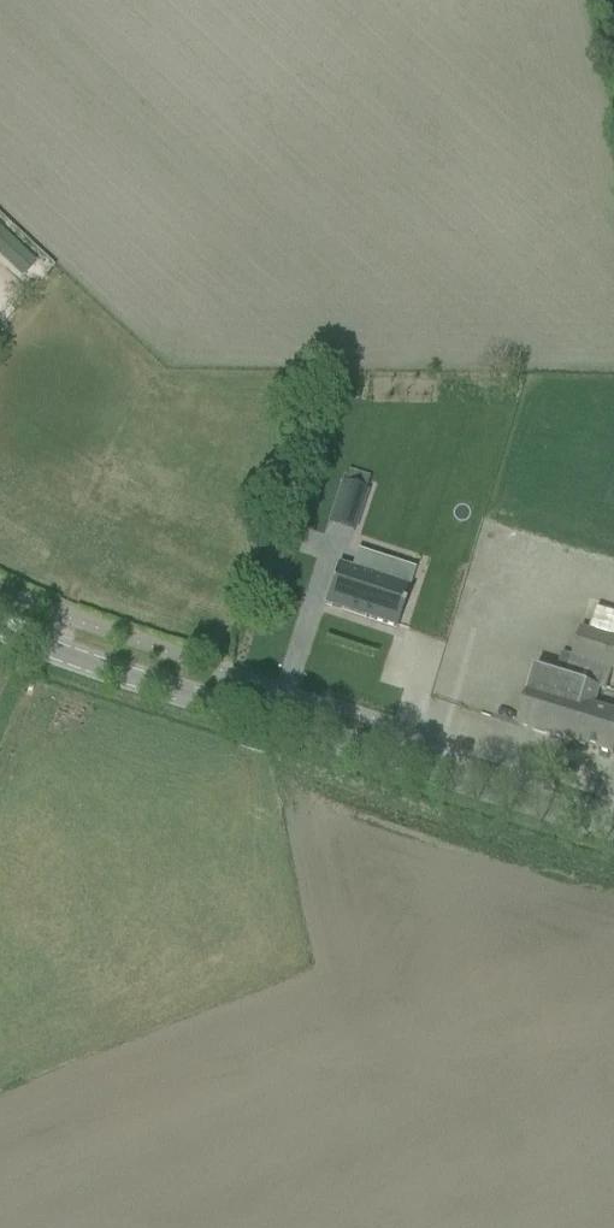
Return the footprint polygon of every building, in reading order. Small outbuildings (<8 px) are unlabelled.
[(40,260),(3,222),(0,225),(0,256),(21,278),(40,260)] [(347,461),(342,477),(366,485),(371,469),(347,461)] [(342,542),(330,582),(402,604),(415,565),(394,558),(399,541),(363,530),(357,547),(342,542)] [(599,633),(581,628),(572,657),(560,653),(554,675),(535,669),(525,704),(518,727),(613,756),(613,713),(595,707),(600,690),(605,691),(611,668),(613,669),(613,638),(599,633)]
